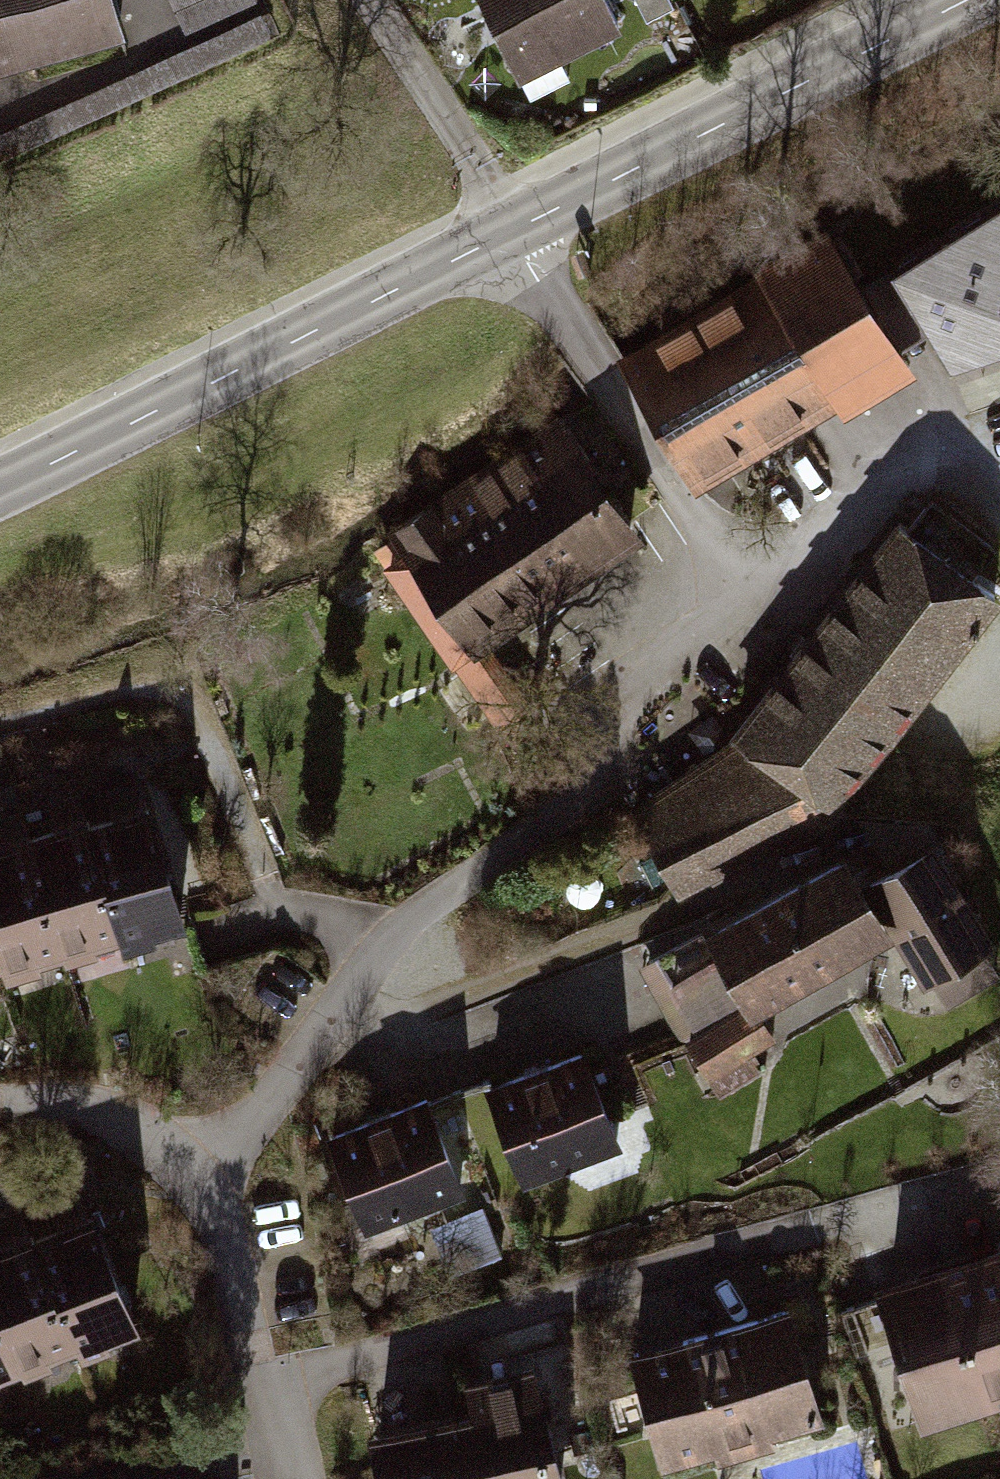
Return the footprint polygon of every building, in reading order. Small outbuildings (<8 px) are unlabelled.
[(118,24),(111,0),(0,0),(0,59),(118,24)] [(521,68),(633,17),(625,0),(490,0),(521,68)] [(890,263),(951,369),(999,350),(999,199),(890,263)] [(621,362),(694,479),(904,349),(832,232),(621,362)] [(649,531),(570,416),(395,535),(475,651),(649,531)] [(910,523),(898,514),(735,728),(748,738),(832,801),(994,589),(969,570),(989,544),(928,499),(910,523)] [(638,813),(680,889),(832,801),(748,738),(638,813)] [(155,799),(91,819),(125,929),(127,936),(191,916),(155,799)] [(89,812),(25,831),(61,948),(125,929),(91,819),(89,812)] [(0,839),(0,967),(61,948),(25,831),(0,839)] [(931,838),(866,876),(927,981),(934,977),(949,1003),(998,974),(985,950),(993,945),(931,838)] [(845,861),(711,935),(706,927),(652,957),(693,1031),(689,1034),(717,1084),(750,1065),(741,1050),(770,1035),(753,1004),(884,931),(845,861)] [(600,1050),(495,1086),(527,1181),(632,1145),(600,1050)] [(334,1141),(371,1232),(475,1191),(438,1099),(334,1141)] [(109,1198),(48,1224),(93,1331),(95,1337),(156,1311),(109,1198)] [(0,1237),(0,1280),(31,1356),(93,1331),(48,1224),(46,1218),(0,1237)] [(992,1234),(999,1264),(999,1232),(992,1234)] [(893,1262),(935,1413),(999,1394),(999,1264),(992,1234),(893,1262)] [(31,1356),(0,1280),(0,1369),(31,1356)] [(815,1300),(721,1329),(759,1453),(789,1444),(784,1427),(848,1408),(815,1300)] [(721,1329),(644,1352),(677,1460),(724,1446),(729,1462),(759,1453),(721,1329)] [(472,1396),(489,1478),(577,1478),(549,1349),(480,1364),(486,1393),(472,1396)] [(382,1415),(395,1478),(489,1478),(472,1396),(382,1415)]
